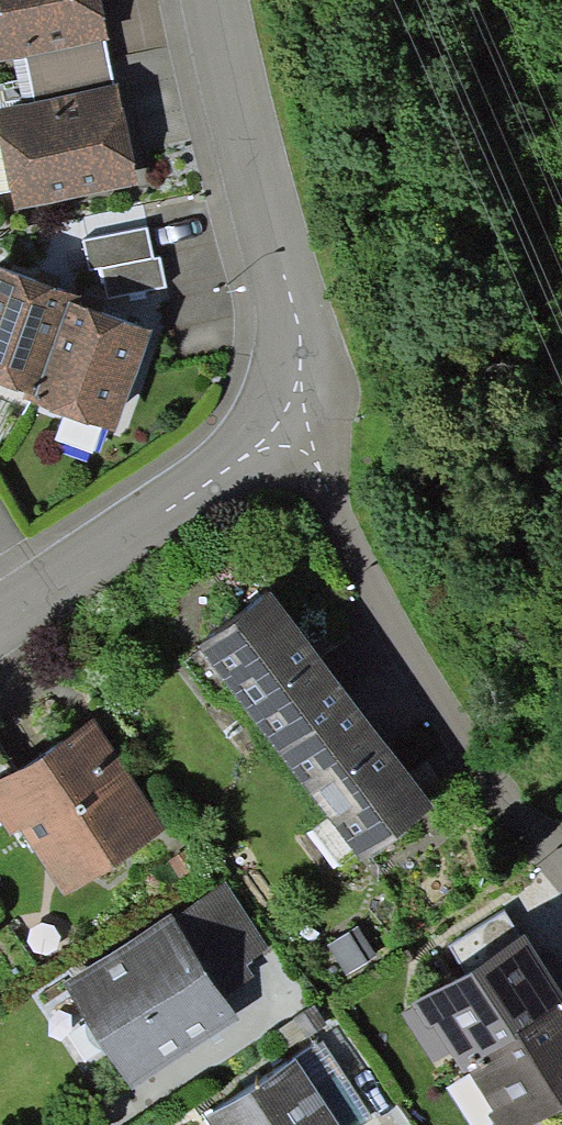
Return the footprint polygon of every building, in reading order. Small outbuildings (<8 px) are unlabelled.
[(25,68),(31,103),(0,109),(0,146),(13,215),(138,191),(101,0),(0,0),(0,72),(25,68)] [(146,226),(85,239),(91,270),(103,267),(109,296),(167,284),(161,254),(153,256),(146,226)] [(0,273),(0,396),(42,409),(73,313),(77,296),(0,273)] [(151,337),(73,313),(42,409),(120,434),(151,337)] [(432,811),(268,593),(193,649),(357,867),(432,811)] [(92,725),(0,784),(0,820),(56,908),(165,840),(92,725)] [(360,925),(327,945),(347,977),(380,957),(360,925)] [(233,1028),(170,930),(66,996),(129,1094),(233,1028)] [(518,940),(418,1006),(498,1124),(518,1124),(561,1096),(561,1006),(518,940)] [(296,1064),(203,1120),(205,1124),(333,1124),(296,1064)]
